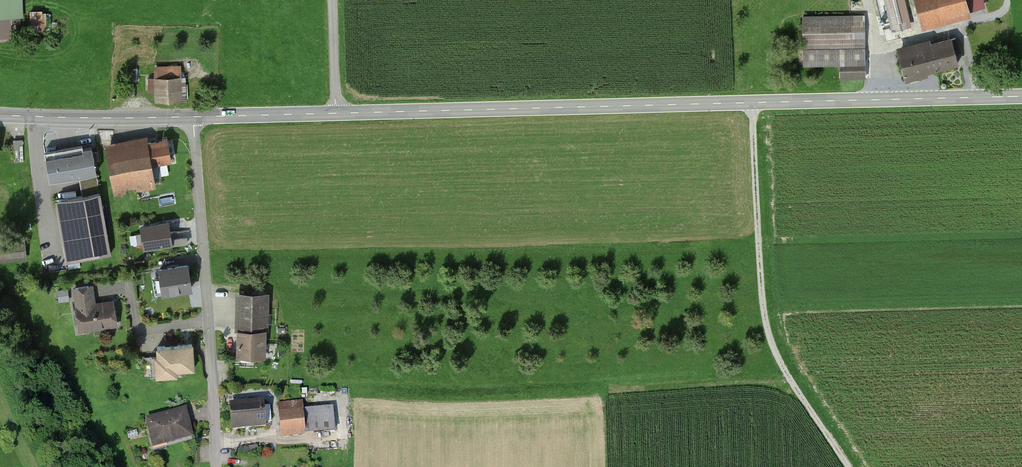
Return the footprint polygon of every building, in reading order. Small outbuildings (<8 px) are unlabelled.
[(12,38),(11,18),(22,18),(21,0),(0,0),(0,39),(12,38)] [(911,25),(905,0),(883,0),(890,30),(911,25)] [(923,26),(970,15),(966,0),(916,0),(923,26)] [(803,16),(803,63),(841,63),(841,77),(865,77),(864,15),(803,16)] [(898,52),(904,76),(958,62),(954,49),(958,48),(955,37),(898,52)] [(154,68),(155,102),(182,101),(181,67),(154,68)] [(169,162),(166,140),(105,148),(111,190),(153,184),(150,165),(169,162)] [(91,152),(44,160),(49,186),(96,177),(91,152)] [(99,192),(54,201),(67,261),(111,251),(99,192)] [(171,244),(167,224),(141,229),(145,249),(171,244)] [(25,258),(24,240),(0,241),(0,260),(25,258)] [(161,294),(190,290),(187,265),(157,269),(161,294)] [(58,285),(59,298),(70,297),(69,284),(58,285)] [(92,286),(72,288),(77,331),(116,326),(113,300),(94,303),(92,286)] [(237,292),(236,357),(264,357),(265,293),(237,292)] [(192,370),(191,344),(156,347),(157,356),(153,357),(154,377),(175,376),(175,371),(192,370)] [(302,402),(279,404),(283,436),(334,431),(332,408),(303,411),(302,402)] [(263,403),(229,406),(230,431),(264,429),(263,403)] [(145,420),(152,447),(192,437),(185,410),(145,420)]
